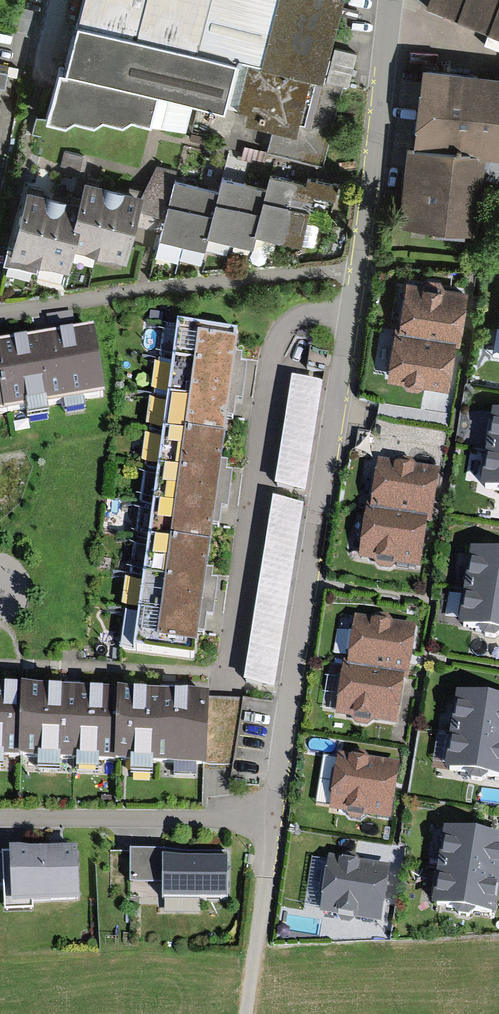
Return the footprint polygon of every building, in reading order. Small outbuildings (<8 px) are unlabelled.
[(344,0),(83,0),(65,68),(60,67),(46,120),(65,125),(74,119),(95,125),(102,119),(123,124),(132,118),(150,123),(183,132),(191,103),(223,112),(224,106),(252,113),(248,125),(276,132),(270,155),(322,169),(343,91),(348,92),(356,59),(330,53),(344,0)] [(427,3),(498,34),(498,0),(429,0),(427,3)] [(5,81),(8,64),(0,62),(0,80),(5,81)] [(424,62),(416,143),(476,149),(481,157),(484,157),(498,158),(498,71),(424,62)] [(139,168),(150,123),(132,118),(123,124),(102,119),(95,125),(74,119),(65,125),(46,120),(36,117),(29,154),(82,168),(84,156),(139,168)] [(477,233),(484,157),(481,157),(476,149),(416,143),(409,142),(401,226),(477,233)] [(61,173),(37,167),(33,183),(57,189),(61,173)] [(141,213),(165,219),(175,180),(177,172),(156,167),(140,201),(144,202),(141,213)] [(179,181),(175,180),(165,219),(160,238),(206,250),(210,237),(253,248),(256,235),(300,246),(308,217),(328,222),(337,186),(313,180),(309,179),(307,186),(275,178),(271,177),(268,191),(263,189),(227,180),(223,179),(220,191),(216,190),(179,181)] [(5,267),(37,275),(39,270),(66,277),(73,254),(125,268),(141,213),(144,202),(140,201),(133,199),(92,188),(84,186),(78,208),(75,207),(35,197),(28,195),(13,250),(10,249),(5,267)] [(468,287),(405,278),(400,325),(399,331),(455,338),(454,343),(461,344),(468,287)] [(241,365),(242,355),(235,355),(238,332),(166,322),(123,648),(196,657),(199,632),(203,632),(206,615),(213,616),(217,581),(212,581),(213,571),(209,570),(214,527),(219,528),(222,509),(228,510),(233,472),(227,472),(228,462),(222,461),(228,417),(233,416),(235,399),(241,400),(246,365),(241,365)] [(394,324),(387,378),(403,381),(408,387),(419,390),(425,385),(448,389),(454,343),(455,338),(399,331),(400,325),(394,324)] [(104,396),(93,330),(67,334),(0,345),(0,413),(104,396)] [(322,383),(291,378),(243,690),(273,695),(322,383)] [(494,411),(481,487),(498,490),(498,411),(494,411)] [(441,471),(379,460),(371,505),(371,509),(428,519),(427,523),(431,523),(441,471)] [(368,504),(358,559),(375,562),(378,568),(390,570),(397,565),(420,569),(427,523),(428,519),(371,509),(371,505),(368,504)] [(470,550),(458,627),(480,631),(485,637),(496,638),(498,635),(498,555),(470,550)] [(416,626),(355,617),(348,660),(347,665),(405,674),(404,680),(409,680),(416,626)] [(373,722),(398,725),(404,680),(405,674),(347,665),(348,660),(344,660),(335,716),(350,718),(355,725),(368,726),(373,722)] [(205,765),(209,693),(166,691),(0,683),(0,755),(205,765)] [(457,693),(445,771),(467,774),(470,779),(481,781),(487,777),(498,779),(498,700),(457,693)] [(365,816),(390,819),(399,763),(339,753),(330,810),(346,813),(351,819),(359,821),(365,816)] [(444,829),(433,906),(454,909),(458,915),(468,917),(475,912),(495,915),(498,892),(498,838),(444,829)] [(5,889),(5,911),(33,910),(32,902),(78,901),(76,847),(61,847),(8,849),(8,856),(0,856),(0,889),(5,889)] [(226,899),(226,852),(131,852),(131,881),(163,881),(163,899),(226,899)] [(320,911),(381,921),(386,893),(390,866),(329,856),(320,911)]
